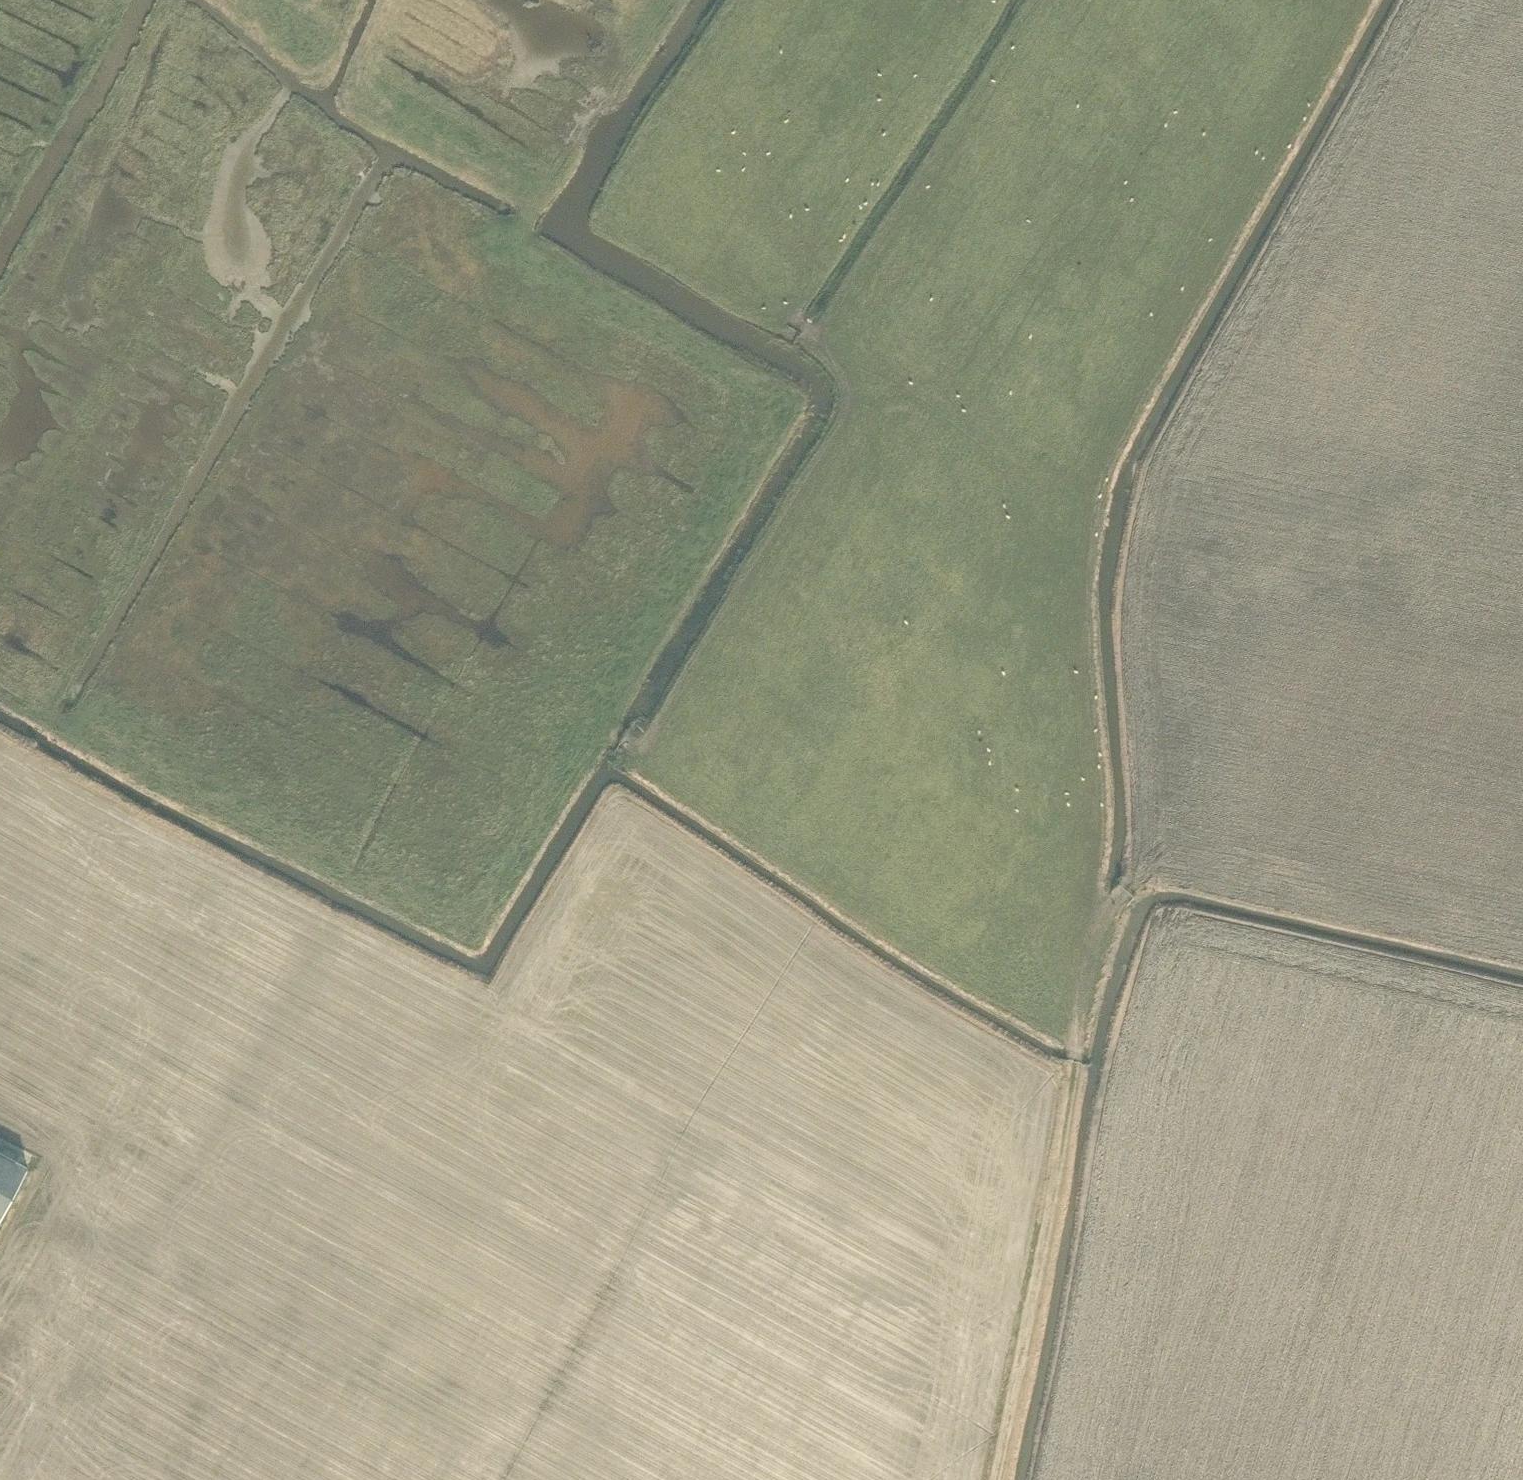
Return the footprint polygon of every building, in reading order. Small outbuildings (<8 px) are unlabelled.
[(0,1150),(0,1217),(27,1165),(0,1150)] [(324,1468),(316,1479),(323,1479),(324,1468)]
